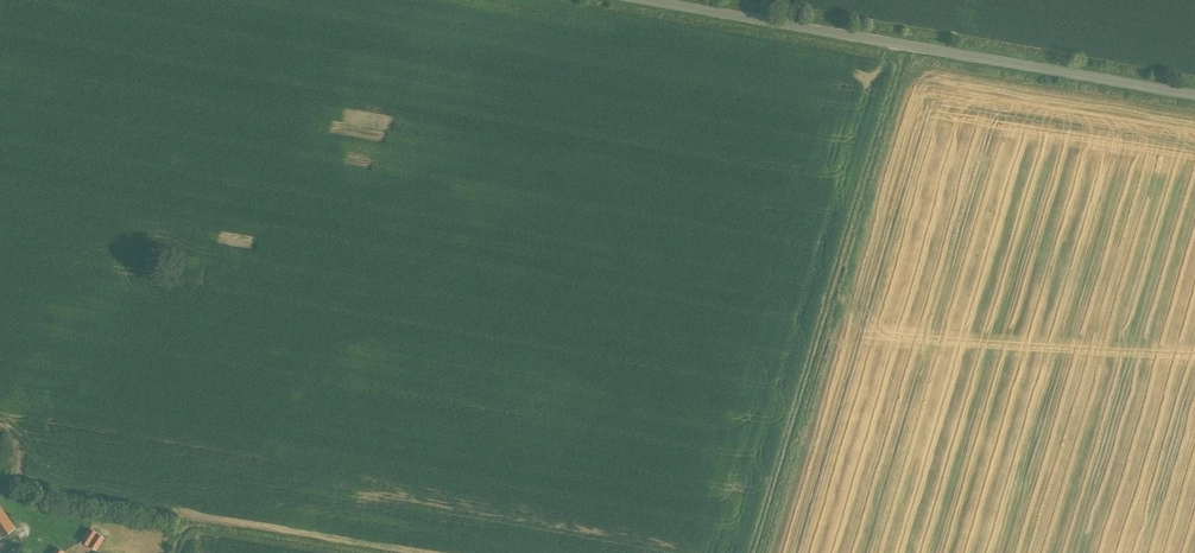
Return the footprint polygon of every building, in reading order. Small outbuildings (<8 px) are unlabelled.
[(0,506),(0,524),(7,535),(21,525),(5,502),(0,506)] [(107,527),(92,517),(84,529),(100,538),(107,527)] [(69,548),(61,543),(54,552),(55,552),(65,552),(69,548)]
